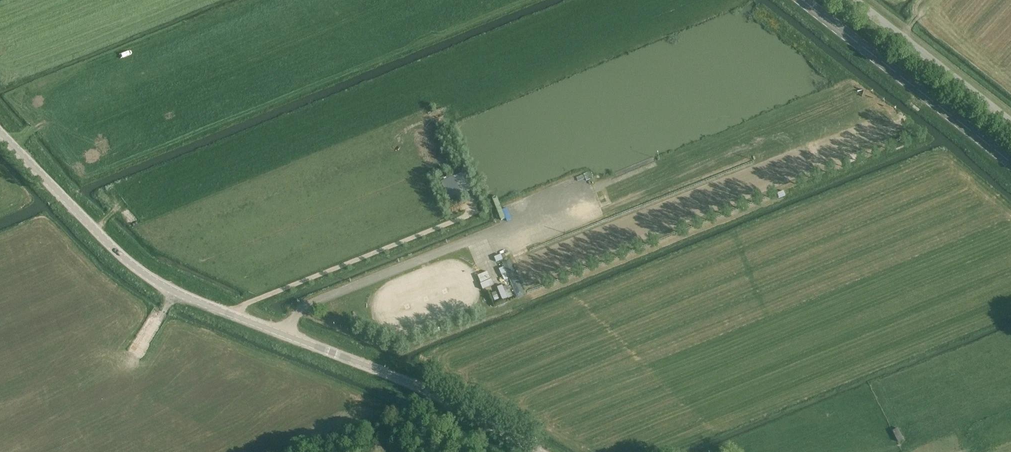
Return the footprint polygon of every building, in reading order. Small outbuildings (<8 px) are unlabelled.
[(450,198),(463,194),(456,175),(443,180),(450,198)] [(500,195),(494,197),(500,218),(507,216),(500,195)] [(485,289),(497,283),(491,269),(479,275),(485,289)] [(498,299),(516,293),(514,288),(507,291),(505,285),(495,289),(498,299)]
